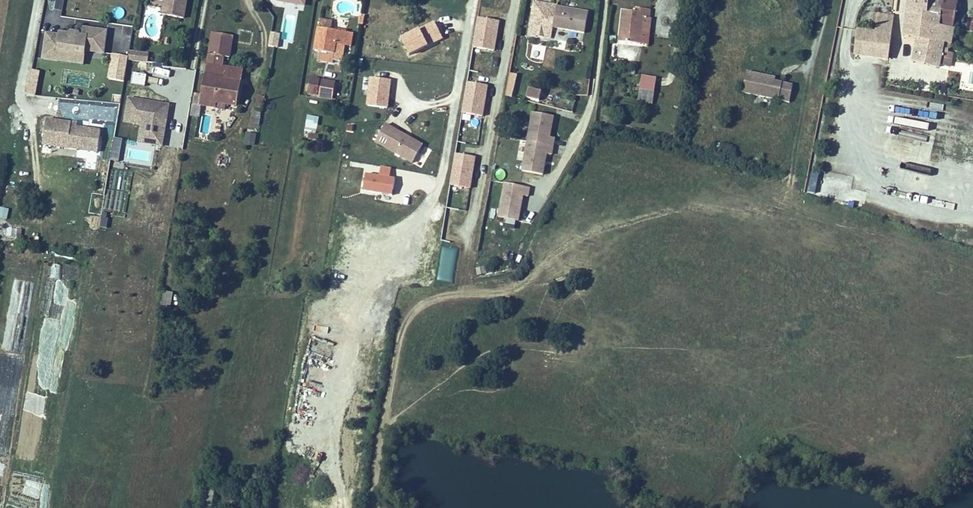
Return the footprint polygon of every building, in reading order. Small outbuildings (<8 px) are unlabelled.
[(160,15),(186,17),(188,0),(162,0),(160,15)] [(902,36),(912,38),(915,40),(931,42),(933,28),(937,0),(906,0),(902,36)] [(933,28),(950,31),(955,0),(937,0),(933,28)] [(544,2),(534,1),(531,21),(540,22),(544,2)] [(540,22),(540,27),(549,29),(550,25),(583,31),(587,9),(544,2),(540,22)] [(616,40),(637,42),(641,16),(647,17),(648,7),(634,6),(634,10),(620,9),(616,40)] [(888,16),(880,15),(877,36),(884,36),(888,16)] [(641,16),(637,42),(646,43),(649,18),(647,17),(641,16)] [(845,49),(844,55),(887,61),(894,17),(888,16),(884,36),(877,36),(858,34),(856,50),(845,49)] [(318,17),(315,50),(319,50),(318,61),(343,63),(344,45),(352,45),(354,30),(332,28),(333,19),(318,17)] [(500,21),(480,17),(474,47),(495,51),(500,21)] [(278,49),(307,53),(308,46),(309,42),(310,31),(311,27),(293,25),(282,23),(278,49)] [(443,38),(439,23),(423,27),(427,43),(443,38)] [(540,27),(536,27),(534,34),(548,37),(549,29),(540,27)] [(933,28),(931,42),(944,43),(950,44),(951,31),(950,31),(933,28)] [(421,29),(402,36),(409,53),(428,45),(421,29)] [(237,108),(243,67),(224,64),(225,55),(231,56),(234,34),(211,30),(200,103),(237,108)] [(270,31),(268,45),(278,47),(280,32),(270,31)] [(931,42),(915,40),(912,61),(938,66),(939,63),(946,64),(949,50),(943,49),(944,43),(931,42)] [(97,49),(96,58),(109,59),(110,50),(97,49)] [(147,62),(149,52),(130,49),(128,59),(147,62)] [(201,75),(187,73),(189,59),(188,59),(173,57),(170,56),(165,87),(163,98),(167,98),(176,100),(176,94),(198,97),(201,75)] [(109,59),(96,58),(95,66),(113,68),(114,60),(109,59)] [(189,59),(187,73),(201,75),(203,61),(189,59)] [(35,96),(41,70),(31,68),(26,93),(35,96)] [(132,72),(131,84),(146,85),(147,73),(132,72)] [(288,73),(278,72),(275,89),(285,91),(288,73)] [(509,72),(506,96),(514,96),(516,72),(509,72)] [(757,75),(747,73),(743,94),(753,96),(757,75)] [(642,74),(640,89),(648,90),(647,102),(654,103),(657,75),(642,74)] [(790,105),(793,86),(786,85),(786,83),(772,80),(773,78),(757,75),(753,96),(790,105)] [(333,98),(336,80),(310,76),(308,94),(333,98)] [(392,80),(372,77),(369,106),(389,108),(392,80)] [(488,85),(469,82),(464,113),(483,116),(488,85)] [(165,87),(160,86),(156,109),(165,110),(167,98),(163,98),(165,87)] [(541,90),(527,87),(525,97),(538,100),(541,90)] [(640,89),(639,101),(647,102),(648,90),(640,89)] [(553,116),(531,112),(521,170),(542,175),(546,154),(551,154),(554,137),(549,136),(553,116)] [(304,131),(316,133),(319,116),(307,114),(304,131)] [(98,151),(101,124),(44,118),(41,145),(98,151)] [(385,123),(375,141),(414,162),(424,144),(385,123)] [(255,143),(256,132),(245,131),(244,143),(255,143)] [(113,136),(109,158),(119,160),(123,138),(113,136)] [(475,157),(456,154),(450,186),(470,189),(475,157)] [(380,165),(379,173),(390,174),(391,166),(380,165)] [(363,191),(393,193),(395,175),(364,173),(363,191)] [(139,182),(138,188),(153,191),(154,184),(139,182)] [(528,187),(504,182),(497,217),(518,220),(522,195),(527,196),(528,187)] [(49,198),(47,215),(56,216),(58,199),(49,198)] [(8,208),(0,206),(0,218),(6,219),(8,208)] [(441,247),(438,280),(454,281),(457,248),(441,247)] [(51,277),(58,278),(60,265),(53,264),(51,277)] [(171,310),(173,291),(161,290),(159,308),(171,310)]
